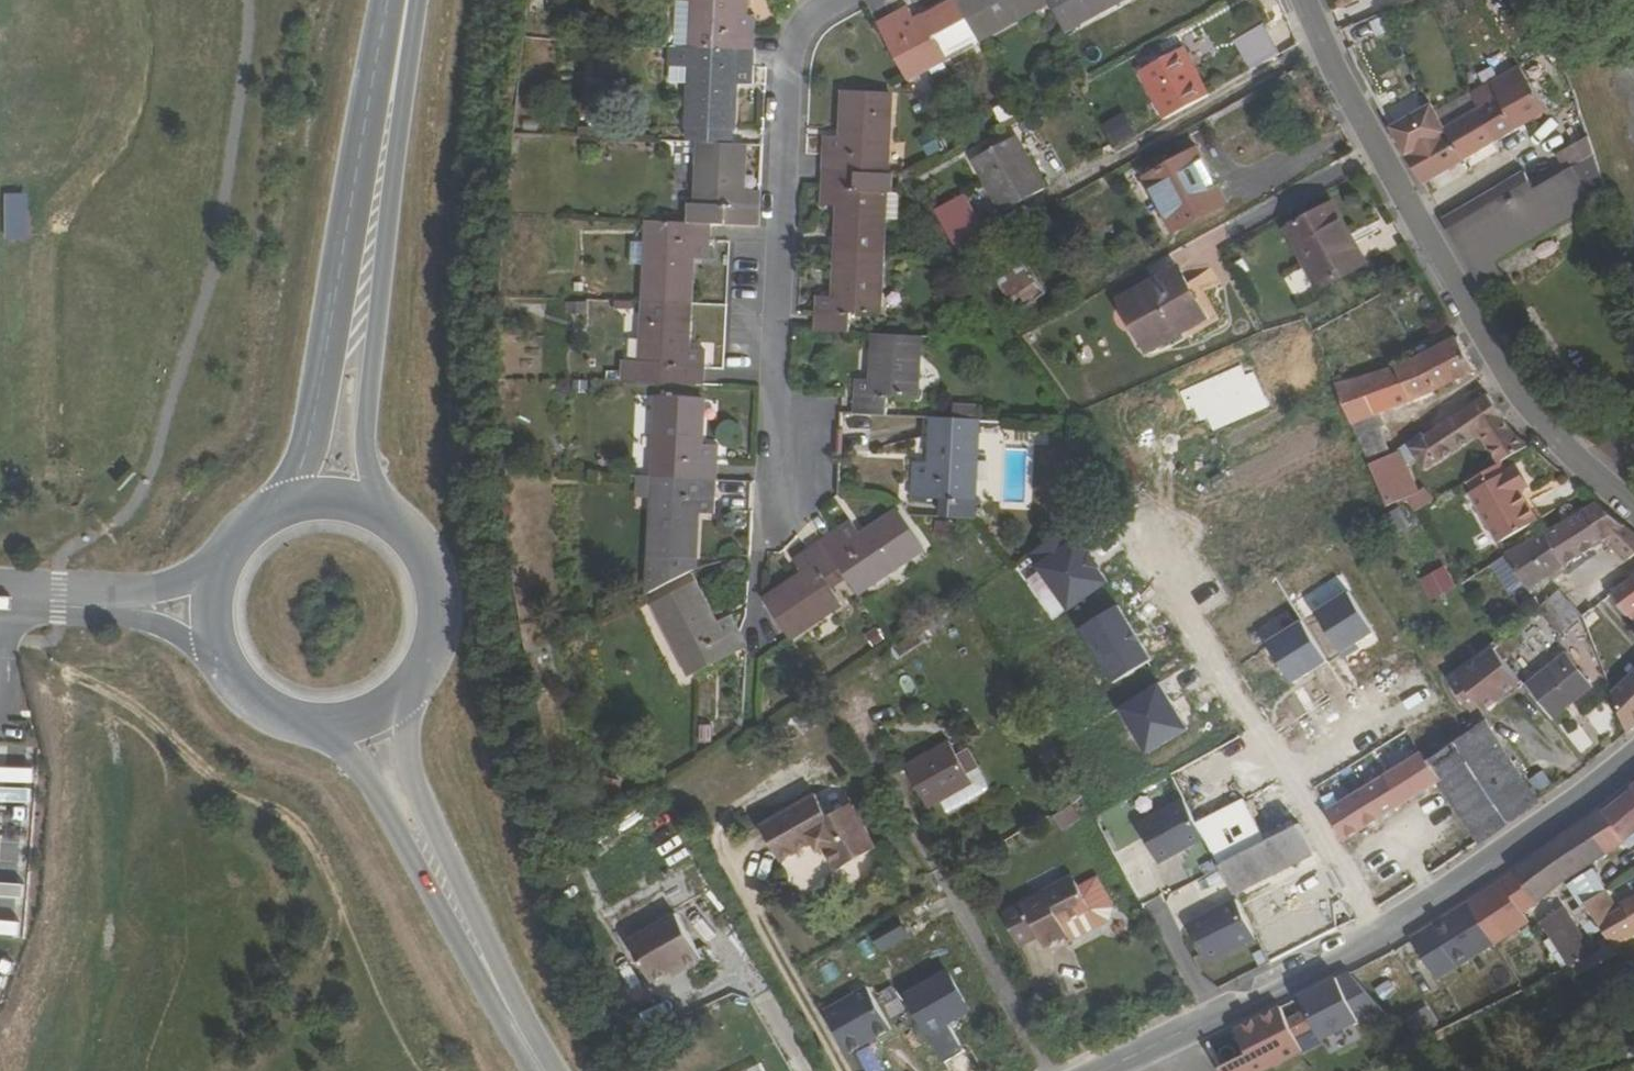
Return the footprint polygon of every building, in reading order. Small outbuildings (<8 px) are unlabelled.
[(689,51),(751,54),(752,18),(747,17),(748,0),(691,0),(689,51)] [(977,44),(1031,14),(1024,0),(966,0),(957,5),(977,44)] [(1062,33),(1122,0),(1044,0),(1062,33)] [(878,28),(910,86),(926,77),(923,73),(977,44),(957,5),(916,27),(907,12),(878,28)] [(1251,70),(1280,54),(1271,40),(1244,56),(1251,70)] [(1167,118),(1207,95),(1181,48),(1140,71),(1167,118)] [(696,147),(728,149),(731,89),(749,90),(751,54),(689,51),(684,146),(696,147)] [(1516,68),(1491,83),(1499,96),(1500,95),(1501,98),(1445,131),(1434,137),(1406,154),(1421,183),(1548,110),(1522,65),(1516,68)] [(858,154),(888,155),(891,94),(847,91),(845,137),(827,136),(825,172),(857,173),(858,154)] [(1125,110),(1101,124),(1113,145),(1137,131),(1125,110)] [(1434,137),(1447,129),(1446,128),(1445,128),(1436,113),(1426,119),(1434,137)] [(1406,154),(1434,137),(1426,119),(1396,136),(1406,154)] [(1588,134),(1557,152),(1567,169),(1534,188),(1525,172),(1442,220),(1484,292),(1505,280),(1493,259),(1590,203),(1592,202),(1591,199),(1606,191),(1588,134)] [(1004,212),(1045,188),(1015,136),(975,160),(1004,212)] [(754,229),(755,206),(737,205),(740,149),(728,149),(696,147),(693,206),(688,207),(687,226),(707,227),(730,228),(754,229)] [(1208,189),(1215,186),(1194,149),(1142,179),(1174,234),(1219,208),(1208,189)] [(857,173),(825,172),(823,208),(841,209),(839,254),(883,256),(886,194),(890,195),(891,175),(857,173)] [(1208,189),(1219,208),(1225,204),(1215,186),(1208,189)] [(1606,191),(1591,199),(1592,202),(1590,203),(1596,214),(1611,206),(1606,191)] [(8,239),(32,239),(31,194),(7,194),(8,239)] [(962,254),(990,239),(966,196),(938,212),(962,254)] [(1345,240),(1350,237),(1333,206),(1289,231),(1323,290),(1361,268),(1345,240)] [(688,260),(706,261),(707,227),(687,226),(646,224),(642,303),(686,306),(688,260)] [(1023,258),(1032,252),(1019,231),(986,252),(999,274),(1023,258)] [(1632,253),(1632,251),(1631,250),(1629,248),(1626,247),(1624,247),(1621,248),(1619,250),(1619,252),(1619,255),(1619,257),(1621,259),(1623,260),(1626,260),(1629,259),(1630,257),(1632,255),(1632,253)] [(837,299),(819,298),(818,332),(849,334),(850,315),(880,316),(883,256),(839,254),(837,299)] [(974,276),(984,270),(975,254),(964,260),(974,276)] [(999,274),(995,276),(1019,315),(1047,298),(1023,258),(999,274)] [(1147,353),(1206,320),(1179,271),(1121,303),(1147,353)] [(642,303),(640,364),(620,362),(618,383),(700,387),(701,353),(684,352),(686,306),(642,303)] [(917,337),(874,335),(872,381),(854,380),(852,416),(863,417),(885,418),(886,399),(914,400),(917,337)] [(1390,454),(1372,414),(1430,391),(1475,368),(1469,357),(1458,337),(1418,359),(1344,384),(1341,377),(1333,380),(1369,464),(1390,454)] [(1488,394),(1410,445),(1422,468),(1478,433),(1504,417),(1488,394)] [(715,445),(697,444),(698,400),(655,397),(651,478),(713,481),(715,445)] [(1478,433),(1488,448),(1515,432),(1511,426),(1504,417),(1478,433)] [(975,422),(932,420),(930,466),(911,464),(909,500),(971,503),(975,422)] [(1515,432),(1488,448),(1498,463),(1503,460),(1530,444),(1515,432)] [(1406,498),(1415,493),(1398,451),(1390,454),(1369,464),(1386,505),(1405,497),(1406,498)] [(1477,489),(1509,470),(1503,460),(1498,463),(1471,478),(1477,489)] [(1519,490),(1525,487),(1514,468),(1509,470),(1477,489),(1470,492),(1499,542),(1537,520),(1519,490)] [(646,597),(691,575),(693,517),(711,516),(713,481),(651,478),(646,597)] [(1583,511),(1608,536),(1625,525),(1612,514),(1599,502),(1583,511)] [(1566,564),(1608,536),(1583,511),(1546,532),(1566,564)] [(868,589),(920,555),(896,517),(857,543),(848,529),(818,549),(836,576),(852,565),(868,589)] [(1608,536),(1628,557),(1633,553),(1633,533),(1625,525),(1608,536)] [(1546,532),(1530,541),(1551,573),(1566,564),(1546,532)] [(1530,541),(1505,554),(1528,589),(1530,587),(1551,573),(1530,541)] [(760,606),(784,644),(836,610),(821,585),(836,576),(818,549),(788,569),(797,583),(760,606)] [(1459,582),(1471,599),(1505,578),(1494,561),(1459,582)] [(1430,601),(1457,586),(1445,564),(1418,579),(1430,601)] [(1633,619),(1633,576),(1612,592),(1633,619)] [(1541,603),(1539,605),(1562,632),(1583,616),(1559,589),(1541,603)] [(722,621),(706,630),(681,592),(644,616),(688,684),(741,650),(734,639),(722,621)] [(1590,623),(1597,619),(1606,631),(1615,626),(1633,650),(1633,649),(1633,619),(1612,592),(1585,611),(1587,613),(1590,623)] [(1612,639),(1606,631),(1597,619),(1590,623),(1598,646),(1612,639)] [(893,658),(925,638),(918,627),(887,648),(893,658)] [(1502,653),(1511,665),(1516,661),(1510,654),(1525,643),(1515,630),(1501,645),(1498,648),(1502,653)] [(1598,646),(1605,665),(1611,662),(1624,654),(1615,637),(1612,639),(1598,646)] [(1464,677),(1450,688),(1460,702),(1475,692),(1486,707),(1497,699),(1505,693),(1523,680),(1511,665),(1502,653),(1465,680),(1464,677)] [(1593,685),(1569,654),(1526,685),(1551,717),(1593,685)] [(1611,662),(1605,665),(1606,670),(1613,667),(1611,662)] [(1614,692),(1628,732),(1633,727),(1633,673),(1614,692)] [(1505,693),(1497,699),(1503,708),(1511,702),(1505,693)] [(1467,727),(1426,761),(1439,779),(1481,840),(1537,801),(1526,782),(1487,717),(1478,720),(1467,727)] [(967,772),(957,756),(948,742),(906,768),(930,808),(973,781),(967,772)] [(976,767),(966,750),(957,756),(967,772),(976,767)] [(1344,839),(1439,779),(1426,761),(1421,753),(1326,812),(1344,839)] [(1082,794),(1071,775),(1061,780),(1071,800),(1082,794)] [(1629,788),(1631,789),(1604,810),(1625,840),(1633,833),(1633,784),(1629,788)] [(853,805),(831,819),(817,795),(762,827),(784,864),(817,843),(822,851),(826,848),(840,871),(879,848),(853,805)] [(1207,838),(1198,821),(1184,796),(1137,822),(1160,865),(1207,838)] [(1240,800),(1198,821),(1207,838),(1234,892),(1317,850),(1302,821),(1293,826),(1261,841),(1258,834),(1240,800)] [(1568,878),(1625,840),(1604,810),(1603,808),(1556,841),(1515,871),(1537,901),(1568,878)] [(1258,834),(1261,841),(1293,826),(1290,818),(1258,834)] [(1599,878),(1594,870),(1571,883),(1578,893),(1585,902),(1606,890),(1599,878)] [(1537,901),(1515,871),(1494,885),(1468,901),(1492,941),(1530,919),(1528,915),(1540,907),(1537,901)] [(1096,876),(1078,885),(1072,873),(1002,911),(1011,927),(1032,916),(1041,934),(1040,935),(1045,946),(1068,934),(1070,938),(1109,917),(1112,906),(1096,876)] [(1621,903),(1623,907),(1618,910),(1606,890),(1585,902),(1613,945),(1633,933),(1633,895),(1621,903)] [(1259,939),(1236,897),(1187,921),(1208,966),(1259,939)] [(1492,941),(1468,901),(1433,923),(1461,968),(1496,946),(1492,941)] [(1562,908),(1543,920),(1571,967),(1592,955),(1562,908)] [(652,983),(683,965),(686,969),(702,958),(676,913),(628,941),(652,983)] [(1032,916),(1011,927),(1020,945),(1033,938),(1040,935),(1041,934),(1032,916)] [(972,1009),(949,972),(907,997),(946,1063),(967,1051),(950,1023),(972,1009)] [(1320,986),(1300,996),(1306,1009),(1315,1026),(1356,1005),(1342,976),(1320,986)] [(892,1030),(868,986),(824,1010),(848,1056),(892,1030)] [(1286,1019),(1280,1006),(1208,1041),(1222,1070),(1260,1070),(1281,1061),(1302,1050),(1300,1047),(1308,1042),(1304,1034),(1316,1028),(1315,1026),(1306,1009),(1286,1019)] [(1308,1062),(1302,1050),(1281,1061),(1286,1070),(1289,1070),(1308,1062)] [(876,1052),(860,1062),(866,1070),(887,1070),(876,1052)]
